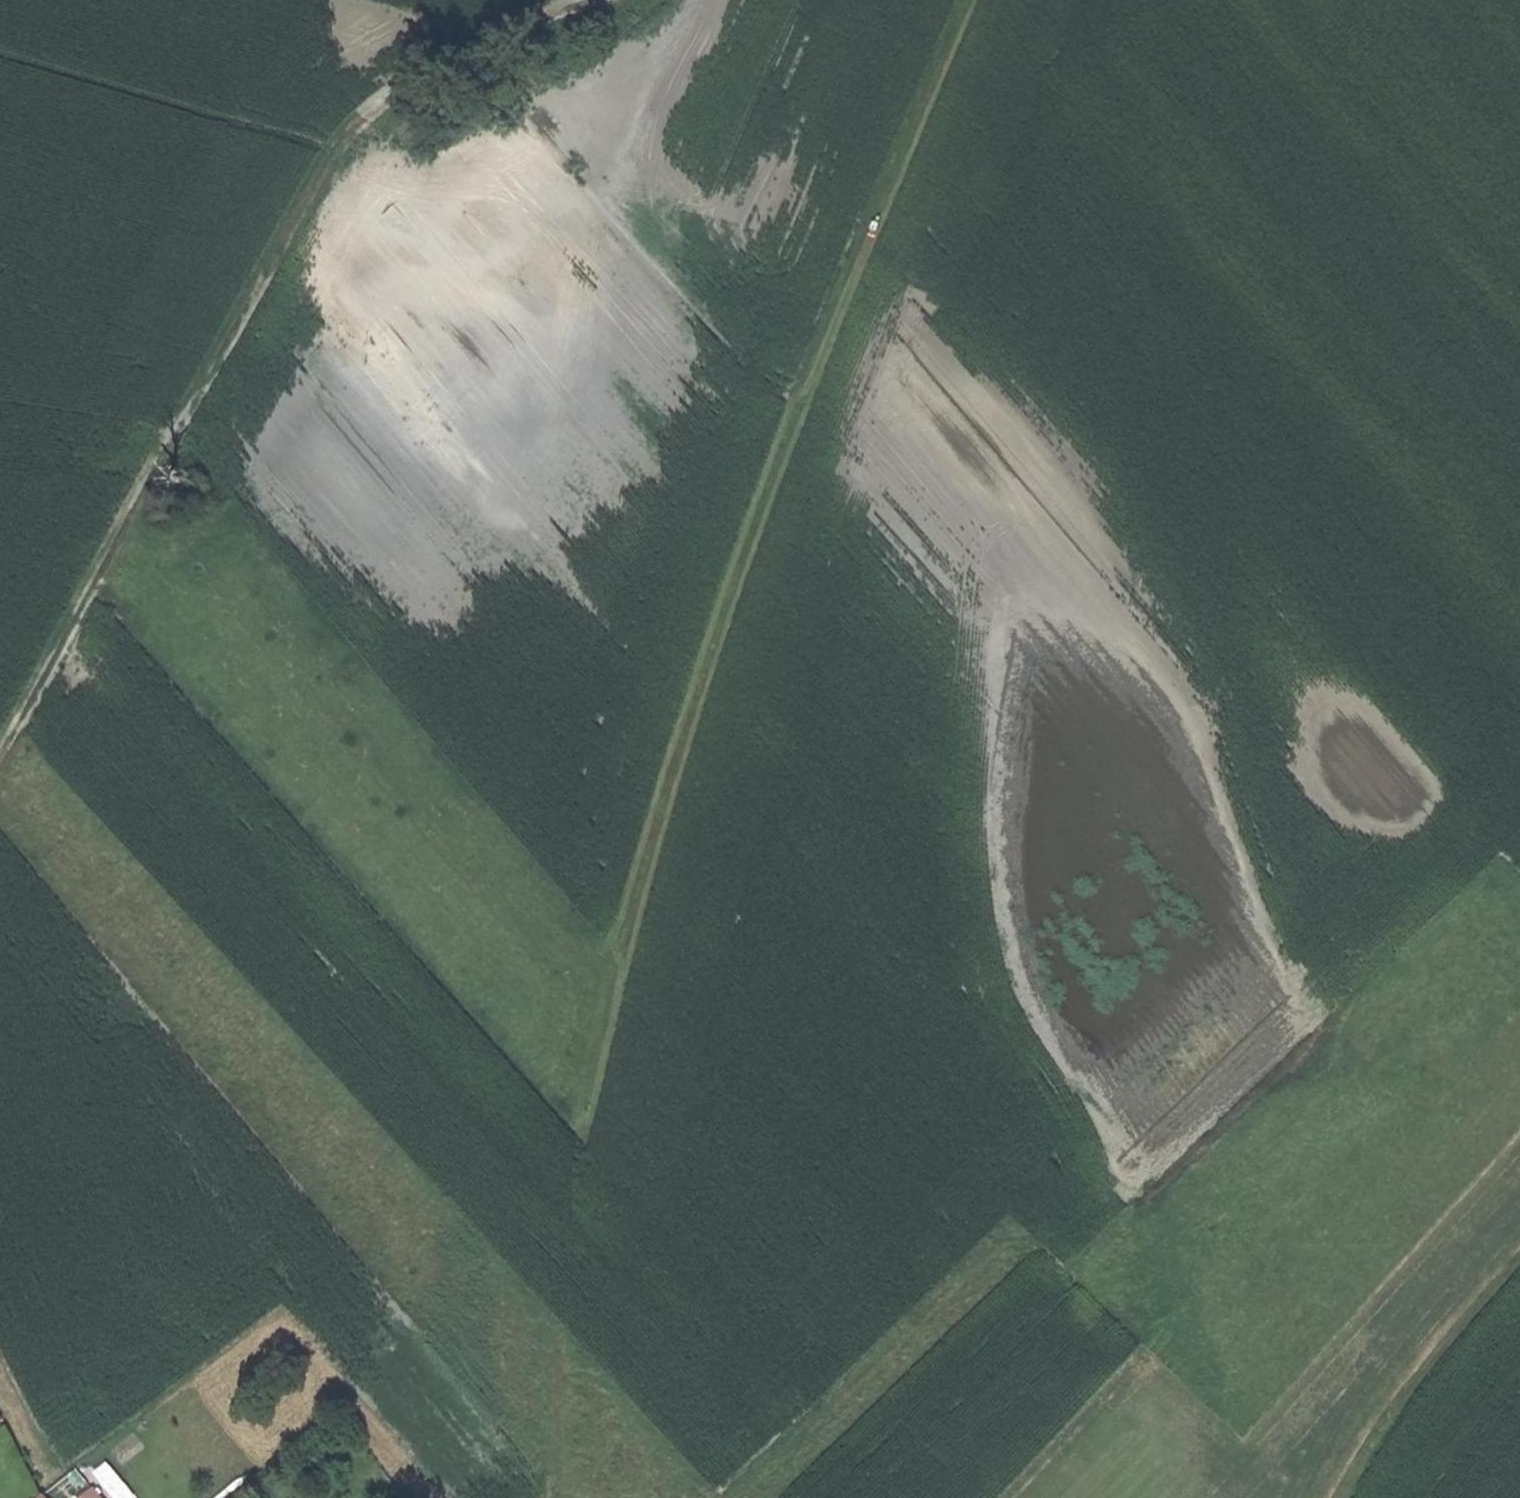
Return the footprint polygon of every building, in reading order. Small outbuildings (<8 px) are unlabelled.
[(84,1497),(100,1497),(93,1490),(84,1497)]
